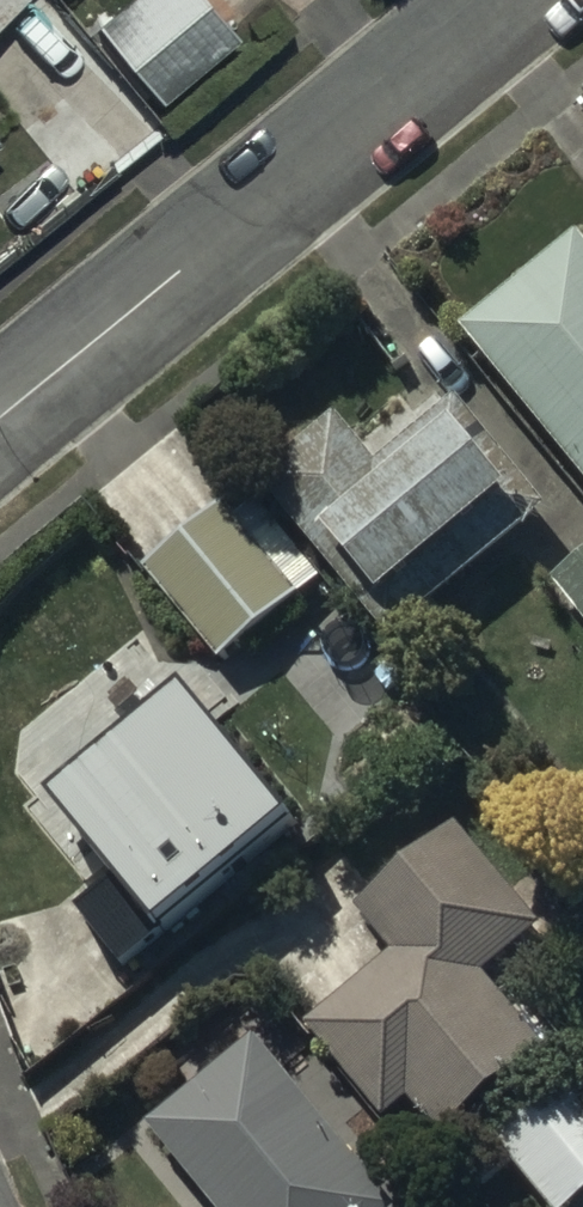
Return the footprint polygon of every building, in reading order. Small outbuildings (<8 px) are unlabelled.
[(217,0),(105,0),(95,9),(160,84),(235,20),(217,0)] [(459,323),(582,473),(582,237),(575,227),(459,323)] [(338,412),(261,475),(389,633),(550,503),(459,391),(375,458),(338,412)] [(235,513),(223,499),(144,563),(221,656),(320,575),(256,497),(235,513)] [(550,577),(582,619),(582,551),(550,577)] [(283,808),(180,683),(49,791),(116,873),(78,905),(122,959),(198,897),(188,885),(283,808)] [(542,919),(456,819),(357,903),(396,947),(306,1024),(383,1114),(405,1095),(437,1133),(445,1126),(458,1142),(504,1103),(492,1089),(546,1043),(483,970),(542,919)] [(145,1119),(219,1206),(389,1206),(396,1201),(355,1152),(378,1134),(345,1094),(322,1113),(252,1029),(145,1119)] [(570,1068),(455,1159),(471,1180),(508,1151),(553,1206),(561,1206),(582,1189),(582,1085),(570,1068)]
